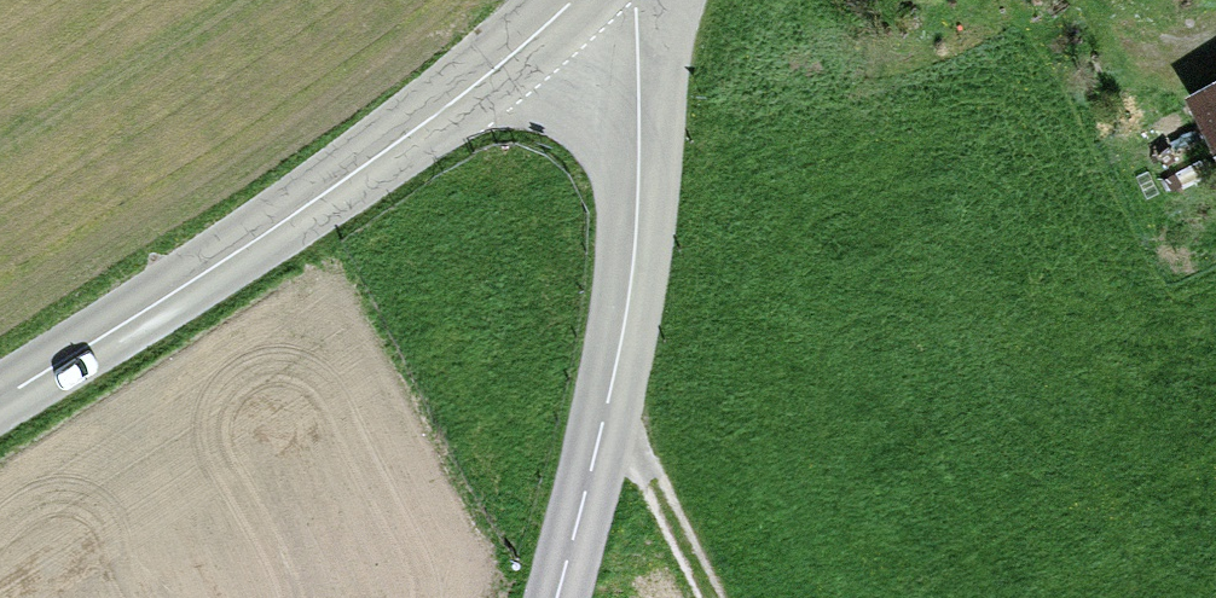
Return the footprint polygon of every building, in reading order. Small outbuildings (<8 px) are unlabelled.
[(1182,93),(1215,155),(1215,74),(1182,93)]
